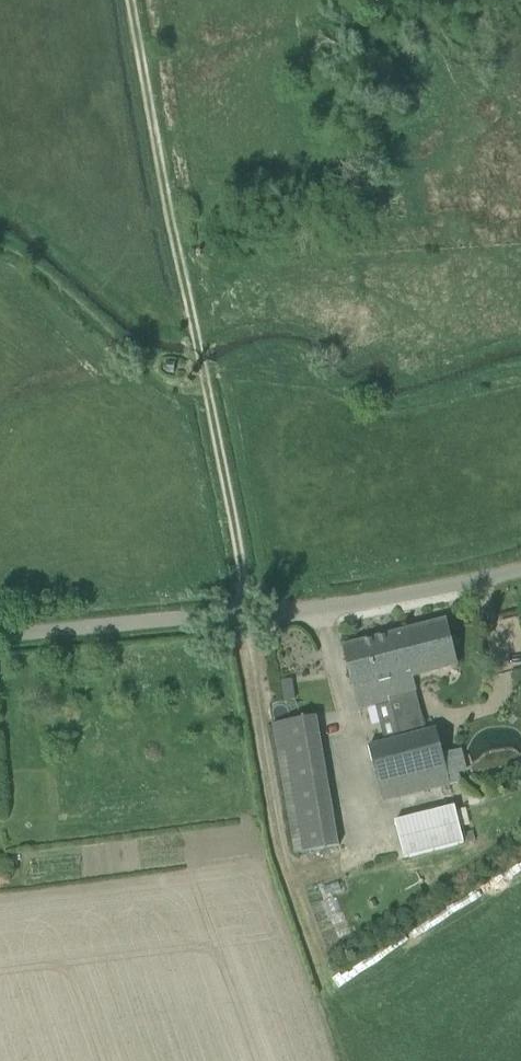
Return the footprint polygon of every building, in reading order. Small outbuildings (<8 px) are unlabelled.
[(163,361),(161,375),(176,378),(178,363),(163,361)] [(495,625),(505,644),(513,640),(510,635),(520,629),(513,616),(495,625)] [(457,666),(446,623),(391,637),(395,656),(384,659),(388,676),(383,677),(390,702),(417,695),(412,677),(457,666)] [(395,656),(391,637),(344,649),(360,710),(390,702),(383,677),(388,676),(384,659),(395,656)] [(395,720),(400,740),(427,733),(421,712),(395,720)] [(340,847),(318,718),(273,725),(295,855),(340,847)] [(437,731),(427,733),(400,740),(369,748),(383,803),(451,786),(437,731)] [(440,797),(414,804),(417,815),(443,808),(440,797)] [(464,843),(455,806),(395,822),(404,859),(464,843)] [(465,834),(467,845),(476,843),(473,832),(465,834)] [(7,857),(0,858),(0,884),(10,883),(7,857)]
